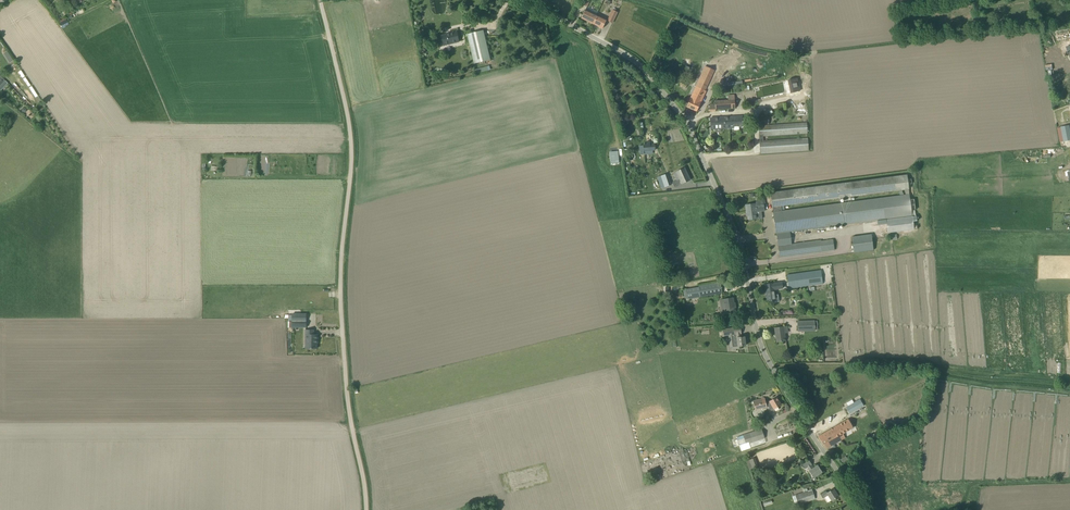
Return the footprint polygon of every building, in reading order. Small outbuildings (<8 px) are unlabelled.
[(581,18),(594,24),(598,16),(585,10),(581,18)] [(612,10),(607,21),(613,23),(618,12),(612,10)] [(607,20),(598,16),(594,24),(603,28),(607,20)] [(483,30),(467,34),(474,63),(490,60),(483,30)] [(456,31),(449,33),(450,33),(450,34),(441,36),(444,45),(444,44),(451,43),(451,44),(459,42),(456,31)] [(696,86),(686,107),(697,111),(701,103),(706,91),(705,90),(712,75),(701,70),(694,86),(696,86)] [(756,100),(804,91),(802,81),(801,81),(800,77),(753,86),(756,100)] [(685,88),(688,84),(681,80),(679,85),(685,88)] [(716,109),(735,108),(734,95),(728,96),(728,100),(715,101),(715,104),(711,104),(708,111),(716,111),(716,109)] [(729,117),(730,128),(734,128),(734,126),(743,126),(742,116),(729,117)] [(730,128),(729,117),(710,118),(711,129),(730,128)] [(760,153),(809,150),(808,138),(763,141),(763,136),(807,133),(807,123),(758,126),(760,153)] [(1061,127),(1064,142),(1068,141),(1066,130),(1069,130),(1069,128),(1069,125),(1061,127)] [(618,151),(609,152),(610,163),(619,163),(618,151)] [(676,186),(690,180),(684,168),(676,171),(680,179),(674,182),(676,186)] [(834,250),(833,239),(833,240),(827,240),(827,242),(821,243),(821,240),(791,244),(790,232),(912,216),(909,194),(908,189),(907,175),(771,193),(772,207),(773,207),(773,212),(776,234),(778,246),(779,257),(834,250)] [(748,213),(749,220),(757,219),(762,219),(761,214),(757,214),(756,212),(764,211),(764,204),(756,205),(755,204),(746,205),(747,213),(748,213)] [(916,216),(886,220),(888,233),(914,229),(913,221),(917,221),(916,216)] [(871,234),(852,237),(854,253),(873,250),(871,234)] [(789,288),(823,284),(821,270),(787,275),(789,288)] [(720,282),(699,286),(701,297),(722,293),(720,282)] [(767,300),(772,300),(772,302),(779,301),(778,295),(775,295),(774,289),(783,288),(782,282),(773,284),(773,283),(765,285),(767,300)] [(733,298),(723,299),(719,300),(722,314),(736,312),(735,306),(734,306),(733,298)] [(292,328),(306,328),(306,320),(306,315),(292,315),(292,320),(292,328)] [(798,331),(815,330),(815,321),(797,321),(798,331)] [(775,328),(777,342),(786,341),(784,333),(788,333),(787,326),(775,328)] [(731,335),(732,347),(733,349),(739,348),(739,346),(746,345),(745,337),(741,337),(741,334),(740,327),(730,328),(731,335)] [(307,349),(317,349),(317,340),(318,340),(318,335),(313,335),(313,330),(306,330),(306,340),(307,340),(307,349)] [(777,407),(781,405),(776,397),(769,401),(770,402),(766,404),(765,398),(753,401),(755,410),(767,407),(768,406),(771,411),(774,409),(775,411),(779,409),(777,407)] [(854,402),(848,406),(847,406),(850,413),(864,405),(860,399),(854,402)] [(826,432),(833,444),(845,437),(843,433),(853,428),(848,419),(826,432)] [(749,433),(743,435),(746,444),(749,443),(765,438),(762,429),(749,433)] [(827,448),(833,444),(826,432),(822,434),(823,436),(820,437),(819,436),(818,436),(823,445),(824,444),(827,448)] [(877,432),(871,435),(873,440),(879,437),(877,432)] [(759,467),(754,457),(746,461),(750,471),(759,467)] [(809,460),(808,461),(803,464),(805,468),(807,467),(810,471),(814,477),(822,472),(817,465),(813,468),(809,463),(810,462),(809,460)] [(802,489),(803,492),(795,495),(798,504),(815,499),(812,489),(808,491),(807,488),(802,489)] [(832,501),(838,496),(833,489),(827,493),(826,491),(822,494),(824,498),(828,495),(832,501)]
